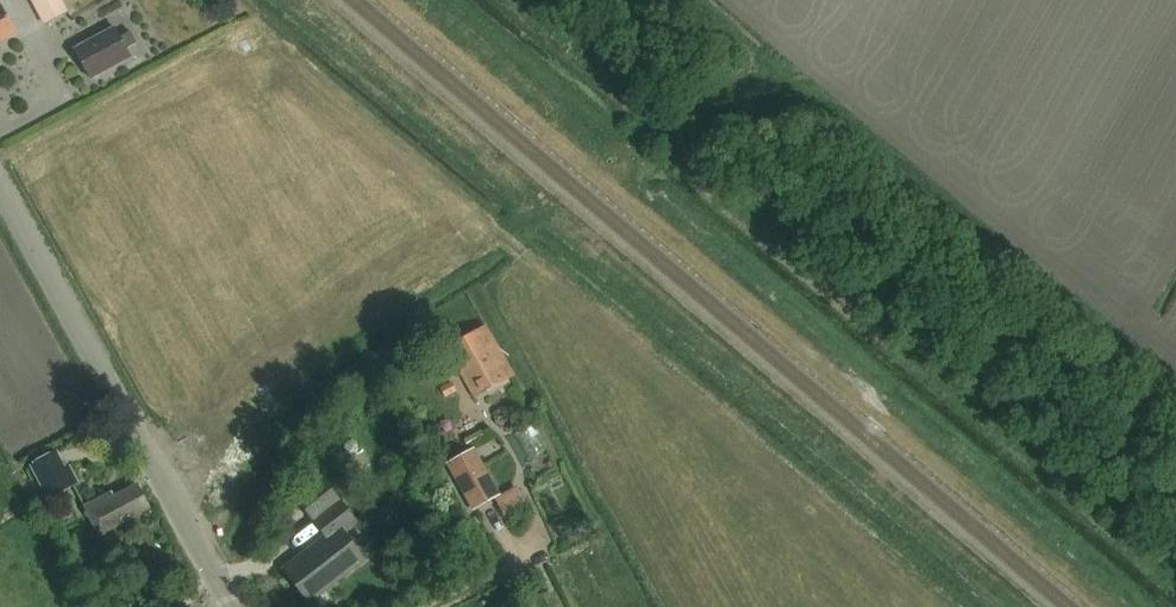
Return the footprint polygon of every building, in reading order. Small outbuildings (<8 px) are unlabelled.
[(48,26),(72,13),(65,0),(34,0),(48,26)] [(16,33),(0,3),(0,42),(16,33)] [(74,49),(90,79),(131,57),(126,49),(137,44),(130,32),(120,38),(115,28),(74,49)] [(498,384),(508,378),(495,354),(500,350),(487,327),(455,344),(459,350),(450,354),(475,397),(489,389),(498,384)] [(450,382),(439,388),(444,398),(456,392),(450,382)] [(533,424),(513,435),(528,460),(547,449),(533,424)] [(481,429),(460,441),(464,447),(485,436),(481,429)] [(449,461),(473,504),(498,490),(473,447),(449,461)] [(57,451),(30,465),(47,500),(78,483),(69,466),(66,468),(57,451)] [(321,478),(294,499),(312,521),(338,500),(321,478)] [(101,536),(151,509),(137,484),(114,496),(112,492),(85,508),(101,536)] [(516,489),(497,499),(505,514),(524,504),(516,489)] [(338,500),(312,521),(325,538),(338,527),(344,535),(357,525),(338,500)] [(325,538),(282,571),(309,605),(364,561),(351,544),(344,535),(338,527),(325,538)]
